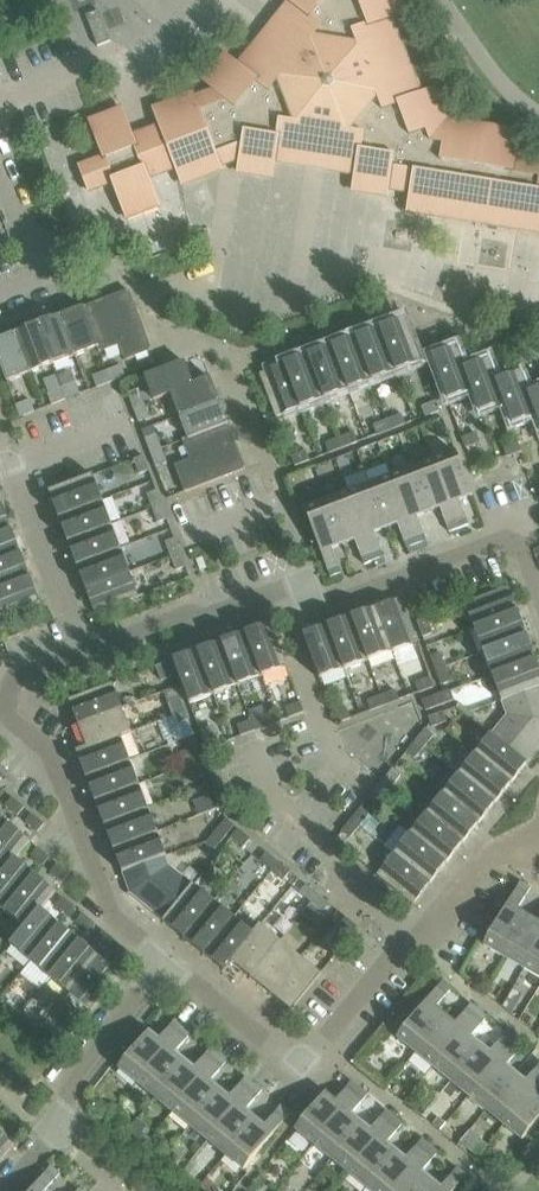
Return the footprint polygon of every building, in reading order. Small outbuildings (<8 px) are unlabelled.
[(393,19),(407,13),(402,0),(286,0),(289,3),(259,40),(238,65),(225,55),(203,82),(214,91),(206,100),(196,103),(193,95),(153,110),(159,126),(132,136),(122,109),(89,122),(103,158),(79,167),(89,192),(112,183),(126,219),(159,206),(149,180),(176,169),(181,185),(222,170),(218,162),(227,158),(240,161),(238,173),(273,179),(276,162),(355,175),(352,191),(388,197),(389,190),(410,194),(407,212),(538,234),(538,164),(515,160),(519,132),(448,120),(435,88),(421,94),(408,60),(406,53),(393,19)] [(111,42),(99,11),(86,16),(98,47),(111,42)] [(98,355),(118,348),(124,363),(152,351),(129,291),(81,309),(96,349),(98,355)] [(96,349),(81,309),(60,317),(75,357),(96,349)] [(36,326),(52,365),(75,357),(60,317),(36,326)] [(422,363),(405,319),(382,328),(398,372),(422,363)] [(52,365),(36,326),(14,335),(29,374),(52,365)] [(398,372),(382,328),(357,337),(374,382),(398,372)] [(14,335),(0,340),(0,364),(7,383),(29,374),(14,335)] [(374,382),(357,337),(333,347),(349,391),(374,382)] [(349,391),(333,347),(308,356),(325,400),(349,391)] [(473,391),(465,369),(457,348),(431,357),(447,400),(471,391),(473,391)] [(325,400),(308,356),(284,365),(301,409),(325,400)] [(505,403),(497,381),(489,360),(465,369),(473,391),(471,391),(479,412),(503,403),(505,403)] [(192,385),(184,363),(145,377),(154,401),(172,395),(193,387),(192,385)] [(301,409),(284,365),(259,375),(276,419),(301,409)] [(126,378),(121,366),(107,372),(112,383),(126,378)] [(112,383),(107,372),(93,377),(98,388),(112,383)] [(537,415),(528,393),(521,373),(497,381),(505,403),(503,403),(511,425),(535,416),(537,415)] [(220,402),(211,378),(192,385),(193,387),(172,395),(180,417),(220,402)] [(80,395),(76,384),(61,389),(66,400),(80,395)] [(66,400),(61,389),(48,394),(52,406),(66,400)] [(528,393),(537,415),(535,416),(538,427),(538,389),(528,393)] [(145,405),(140,391),(129,395),(134,409),(145,405)] [(35,412),(31,401),(16,406),(21,418),(35,412)] [(228,423),(220,402),(180,417),(188,438),(228,423)] [(440,412),(436,402),(421,408),(425,418),(440,412)] [(151,419),(145,405),(134,409),(140,423),(151,419)] [(406,425),(401,415),(387,421),(391,431),(406,425)] [(391,431),(387,421),(373,426),(377,436),(391,431)] [(228,423),(188,438),(183,440),(191,460),(175,466),(185,493),(245,470),(228,423)] [(358,443),(353,433),(339,438),(343,449),(358,443)] [(480,444),(476,433),(462,439),(466,449),(480,444)] [(163,449),(157,435),(146,440),(151,454),(163,449)] [(343,449),(339,438),(325,444),(329,454),(343,449)] [(521,452),(517,441),(503,447),(507,457),(521,452)] [(168,464),(163,449),(151,454),(157,468),(168,464)] [(309,462),(306,451),(291,457),(295,467),(309,462)] [(472,497),(455,452),(433,461),(459,530),(469,526),(460,501),(472,497)] [(149,471),(144,457),(134,460),(139,475),(149,471)] [(459,530),(433,461),(412,469),(429,513),(440,509),(449,533),(459,530)] [(429,513),(412,469),(391,477),(417,546),(427,542),(417,517),(429,513)] [(100,501),(92,477),(47,494),(56,517),(100,501)] [(417,546),(391,477),(369,485),(386,529),(398,525),(407,549),(417,546)] [(386,529),(369,485),(348,493),(374,562),(384,558),(375,534),(386,529)] [(162,505),(157,491),(147,495),(153,509),(162,505)] [(374,562),(348,493),(327,501),(344,545),(355,541),(364,566),(374,562)] [(109,525),(100,501),(56,517),(65,541),(109,525)] [(344,545),(327,501),(304,510),(330,578),(342,574),(332,550),(344,545)] [(167,519),(162,505),(153,509),(158,523),(167,519)] [(3,507),(0,508),(0,536),(12,532),(3,507)] [(118,548),(109,525),(65,541),(74,564),(118,548)] [(12,532),(0,536),(0,564),(21,556),(12,532)] [(181,553),(176,539),(166,543),(171,557),(181,553)] [(128,574),(118,548),(74,564),(83,590),(128,574)] [(186,567),(181,553),(171,557),(176,571),(186,567)] [(21,556),(0,564),(0,591),(30,580),(21,556)] [(137,599),(128,574),(83,590),(93,616),(137,599)] [(30,580),(0,591),(0,620),(40,605),(30,580)] [(518,613),(509,590),(465,606),(474,630),(518,613)] [(418,644),(401,599),(376,609),(393,653),(418,644)] [(393,653),(376,609),(352,618),(368,662),(393,653)] [(527,637),(518,613),(474,630),(483,654),(527,637)] [(368,662),(352,618),(327,627),(344,671),(368,662)] [(433,633),(427,619),(418,623),(423,637),(433,633)] [(288,668),(271,624),(247,634),(263,678),(288,668)] [(344,671),(327,627),(302,636),(319,681),(344,671)] [(263,678),(247,634),(222,643),(239,687),(263,678)] [(536,662),(527,637),(483,654),(492,678),(536,662)] [(239,687),(222,643),(198,652),(214,696),(239,687)] [(214,696),(198,652),(173,661),(190,705),(214,696)] [(446,668),(440,653),(431,657),(436,671),(446,668)] [(536,662),(492,678),(502,702),(538,688),(538,669),(536,662)] [(172,678),(166,664),(156,667),(162,682),(172,678)] [(451,682),(446,668),(436,671),(441,685),(451,682)] [(434,688),(430,678),(416,684),(419,693),(434,688)] [(122,709),(113,684),(69,701),(78,725),(122,709)] [(538,751),(538,688),(502,702),(507,716),(490,737),(527,767),(538,751)] [(399,701),(396,691),(381,696),(385,706),(399,701)] [(454,700),(451,691),(437,696),(440,706),(454,700)] [(385,706),(381,696),(367,701),(371,711),(385,706)] [(440,706),(437,696),(422,701),(426,711),(440,706)] [(185,713),(179,699),(170,703),(175,716),(185,713)] [(304,713),(300,703),(286,708),(290,718),(304,713)] [(351,719),(347,708),(332,714),(336,724),(351,719)] [(131,734),(122,709),(78,725),(87,748),(103,742),(104,744),(121,738),(131,734)] [(447,722),(443,712),(429,718),(433,727),(447,722)] [(190,726),(185,713),(175,716),(181,730),(190,726)] [(270,726),(266,716),(252,722),(255,732),(270,726)] [(255,732),(252,722),(238,727),(241,737),(255,732)] [(424,748),(434,736),(426,729),(416,742),(424,748)] [(221,745),(217,735),(203,740),(207,750),(221,745)] [(527,767),(490,737),(474,757),(511,786),(527,767)] [(129,761),(121,738),(104,744),(103,742),(87,748),(76,752),(86,778),(129,761)] [(415,759),(424,748),(416,742),(407,753),(415,759)] [(203,760),(198,747),(188,750),(193,764),(203,760)] [(511,786),(474,757),(458,776),(495,806),(511,786)] [(208,774),(203,760),(193,764),(199,778),(208,774)] [(139,786),(129,761),(86,778),(95,803),(139,786)] [(392,788),(401,776),(393,769),(384,781),(392,788)] [(495,806),(458,776),(442,796),(478,826),(495,806)] [(382,799),(392,788),(384,781),(374,792),(382,799)] [(147,809),(139,786),(95,803),(103,825),(147,809)] [(221,808),(216,794),(206,797),(211,812),(221,808)] [(478,826),(442,796),(426,816),(462,846),(478,826)] [(24,808),(13,799),(6,806),(18,816),(24,808)] [(156,832),(147,809),(103,825),(112,848),(156,832)] [(359,827),(369,815),(361,809),(351,821),(359,827)] [(44,825),(33,815),(26,823),(38,833),(44,825)] [(462,846),(426,816),(410,836),(446,866),(462,846)] [(11,826),(0,817),(0,839),(11,826)] [(225,838),(235,827),(226,820),(217,832),(225,838)] [(350,838),(359,827),(351,821),(342,832),(350,838)] [(31,842),(11,826),(0,839),(0,876),(7,867),(9,869),(17,859),(31,842)] [(250,840),(239,830),(232,838),(244,848),(250,840)] [(165,857),(156,832),(112,848),(122,873),(165,857)] [(215,850),(225,838),(217,832),(207,843),(215,850)] [(446,866),(410,836),(394,856),(430,885),(446,866)] [(50,858),(38,849),(32,857),(43,866),(50,858)] [(279,863),(267,853),(261,862),(272,871),(279,863)] [(430,885),(394,856),(378,875),(414,906),(430,885)] [(164,922),(193,886),(169,865),(165,857),(122,873),(129,893),(164,922)] [(36,875),(17,859),(9,869),(7,867),(0,876),(0,907),(6,912),(36,875)] [(291,872),(279,863),(272,871),(284,880),(291,872)] [(70,874),(58,865),(51,873),(63,883),(70,874)] [(42,910),(57,892),(36,875),(6,912),(24,927),(32,918),(34,919),(42,910)] [(504,958),(528,917),(518,911),(531,889),(521,882),(484,946),(504,958)] [(186,940),(215,904),(193,886),(164,922),(186,940)] [(318,895),(307,886),(300,894),(312,903),(318,895)] [(330,905),(318,895),(312,903),(323,913),(330,905)] [(75,908),(63,898),(57,906),(69,916),(75,908)] [(205,956),(234,919),(215,904),(186,940),(205,956)] [(31,962),(61,926),(42,910),(34,919),(32,918),(24,927),(10,945),(31,962)] [(95,924),(83,914),(77,922),(88,932),(95,924)] [(538,944),(538,923),(528,917),(504,958),(524,970),(538,944)] [(358,928),(346,918),(340,926),(352,936),(358,928)] [(241,947),(252,934),(234,919),(205,956),(224,971),(232,962),(243,949),(241,947)] [(251,978),(281,942),(260,925),(252,934),(241,947),(243,949),(232,962),(251,978)] [(51,979),(81,943),(61,926),(31,962),(51,979)] [(115,941),(103,931),(97,939),(108,949),(115,941)] [(271,994),(301,958),(281,942),(251,978),(271,994)] [(71,995),(100,959),(81,943),(51,979),(71,995)] [(524,970),(538,979),(538,944),(524,970)] [(135,957),(123,948),(117,956),(128,965),(135,957)] [(291,1011),(320,975),(301,958),(271,994),(291,1011)] [(91,1012),(121,976),(100,959),(71,995),(91,1012)] [(416,1053),(446,1017),(436,1009),(453,989),(443,981),(397,1038),(416,1053)] [(433,1068),(480,1011),(471,1004),(455,1024),(446,1017),(416,1053),(433,1068)] [(451,1082),(481,1045),(471,1038),(488,1018),(480,1011),(433,1068),(451,1082)] [(138,1084),(184,1027),(176,1020),(159,1041),(149,1032),(119,1069),(138,1084)] [(155,1098),(185,1062),(176,1054),(192,1034),(184,1027),(138,1084),(155,1098)] [(468,1097),(515,1040),(507,1033),(490,1053),(481,1045),(451,1082),(468,1097)] [(486,1111),(516,1074),(507,1067),(523,1046),(515,1040),(468,1097),(486,1111)] [(173,1113),(219,1056),(211,1049),(194,1069),(185,1062),(155,1098),(173,1113)] [(190,1127),(220,1090),(211,1083),(227,1062),(219,1056),(173,1113),(190,1127)] [(538,1082),(538,1065),(525,1082),(516,1074),(486,1111),(504,1125),(538,1082)] [(208,1141),(254,1084),(246,1078),(230,1098),(220,1090),(190,1127),(208,1141)] [(313,1145),(360,1088),(352,1082),(335,1102),(325,1094),(295,1130),(313,1145)] [(538,1120),(538,1082),(504,1125),(522,1140),(538,1120)] [(225,1156),(255,1119),(246,1111),(262,1091),(254,1084),(208,1141),(225,1156)] [(331,1160),(361,1123),(352,1116),(368,1095),(360,1088),(313,1145),(331,1160)] [(244,1171),(285,1121),(290,1114),(281,1106),(264,1126),(255,1119),(225,1156),(244,1171)] [(349,1174),(395,1117),(387,1111),(371,1131),(361,1123),(331,1160),(349,1174)] [(367,1189),(397,1152),(387,1144),(403,1124),(395,1117),(349,1174),(367,1189)] [(487,1143),(472,1130),(462,1142),(478,1155),(487,1143)] [(14,1145),(0,1133),(0,1161),(14,1145)] [(431,1146),(422,1139),(406,1160),(397,1152),(367,1189),(370,1190),(394,1190),(431,1146)] [(432,1181),(422,1173),(439,1153),(431,1146),(394,1190),(423,1190),(432,1181)] [(60,1174),(51,1166),(31,1190),(46,1190),(60,1174)] [(467,1175),(457,1168),(441,1188),(432,1181),(423,1190),(454,1190),(467,1175)] [(274,1190),(262,1181),(255,1190),(273,1190),(274,1190)]
